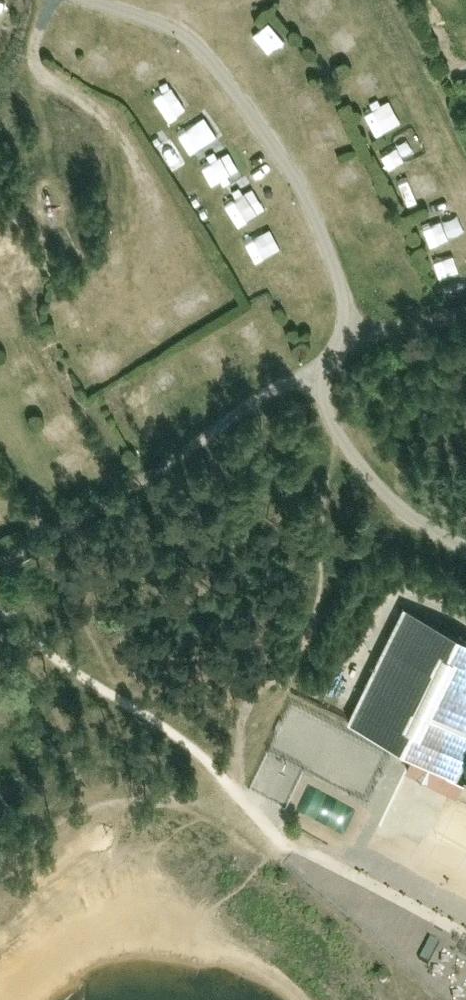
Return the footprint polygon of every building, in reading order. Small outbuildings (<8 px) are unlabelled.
[(358,717),(461,771),(465,762),(465,636),(413,609),(358,717)]
